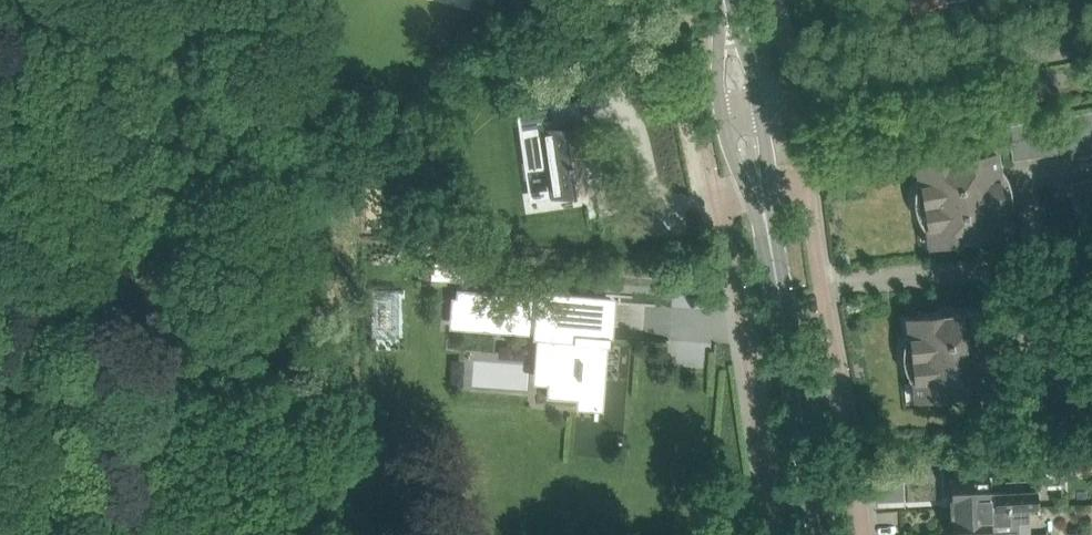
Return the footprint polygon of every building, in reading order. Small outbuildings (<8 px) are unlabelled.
[(910,10),(948,3),(948,0),(909,0),(910,10)] [(557,102),(516,108),(520,137),(531,135),(535,168),(544,167),(550,166),(554,192),(575,189),(595,186),(587,126),(583,126),(560,130),(557,102)] [(1008,125),(1011,147),(1013,160),(1091,147),(1091,111),(1008,125)] [(928,163),(915,165),(917,182),(916,186),(915,193),(915,201),(916,208),(918,215),(921,222),(925,228),(928,245),(942,242),(963,239),(1010,231),(1007,216),(1007,213),(1009,206),(1010,198),(1010,190),(1009,182),(1006,175),(1003,168),(998,160),(997,152),(928,163)] [(1071,182),(1077,217),(1091,214),(1091,178),(1071,182)] [(433,261),(432,277),(463,280),(464,264),(433,261)] [(455,314),(454,323),(552,331),(551,340),(553,340),(550,384),(548,384),(547,397),(578,399),(578,390),(599,392),(600,392),(602,379),(600,379),(603,343),(609,344),(610,344),(611,335),(608,335),(609,326),(610,317),(611,300),(603,299),(577,297),(577,298),(541,295),(497,292),(497,291),(457,288),(456,297),(457,297),(456,315),(455,314)] [(904,346),(903,353),(904,360),(905,367),(908,374),(912,381),(926,379),(927,396),(949,394),(996,389),(994,371),(996,366),(998,358),(999,350),(998,341),(995,333),(992,326),(989,322),(988,310),(941,314),(919,317),(906,318),(907,335),(906,339),(904,346)] [(469,386),(528,388),(530,356),(470,354),(469,386)] [(1070,457),(1050,458),(1050,473),(1071,472),(1070,457)] [(990,476),(951,477),(953,509),(1029,506),(1039,506),(1038,489),(990,491),(990,476)] [(953,509),(954,534),(1030,534),(1030,521),(1029,506),(953,509)]
